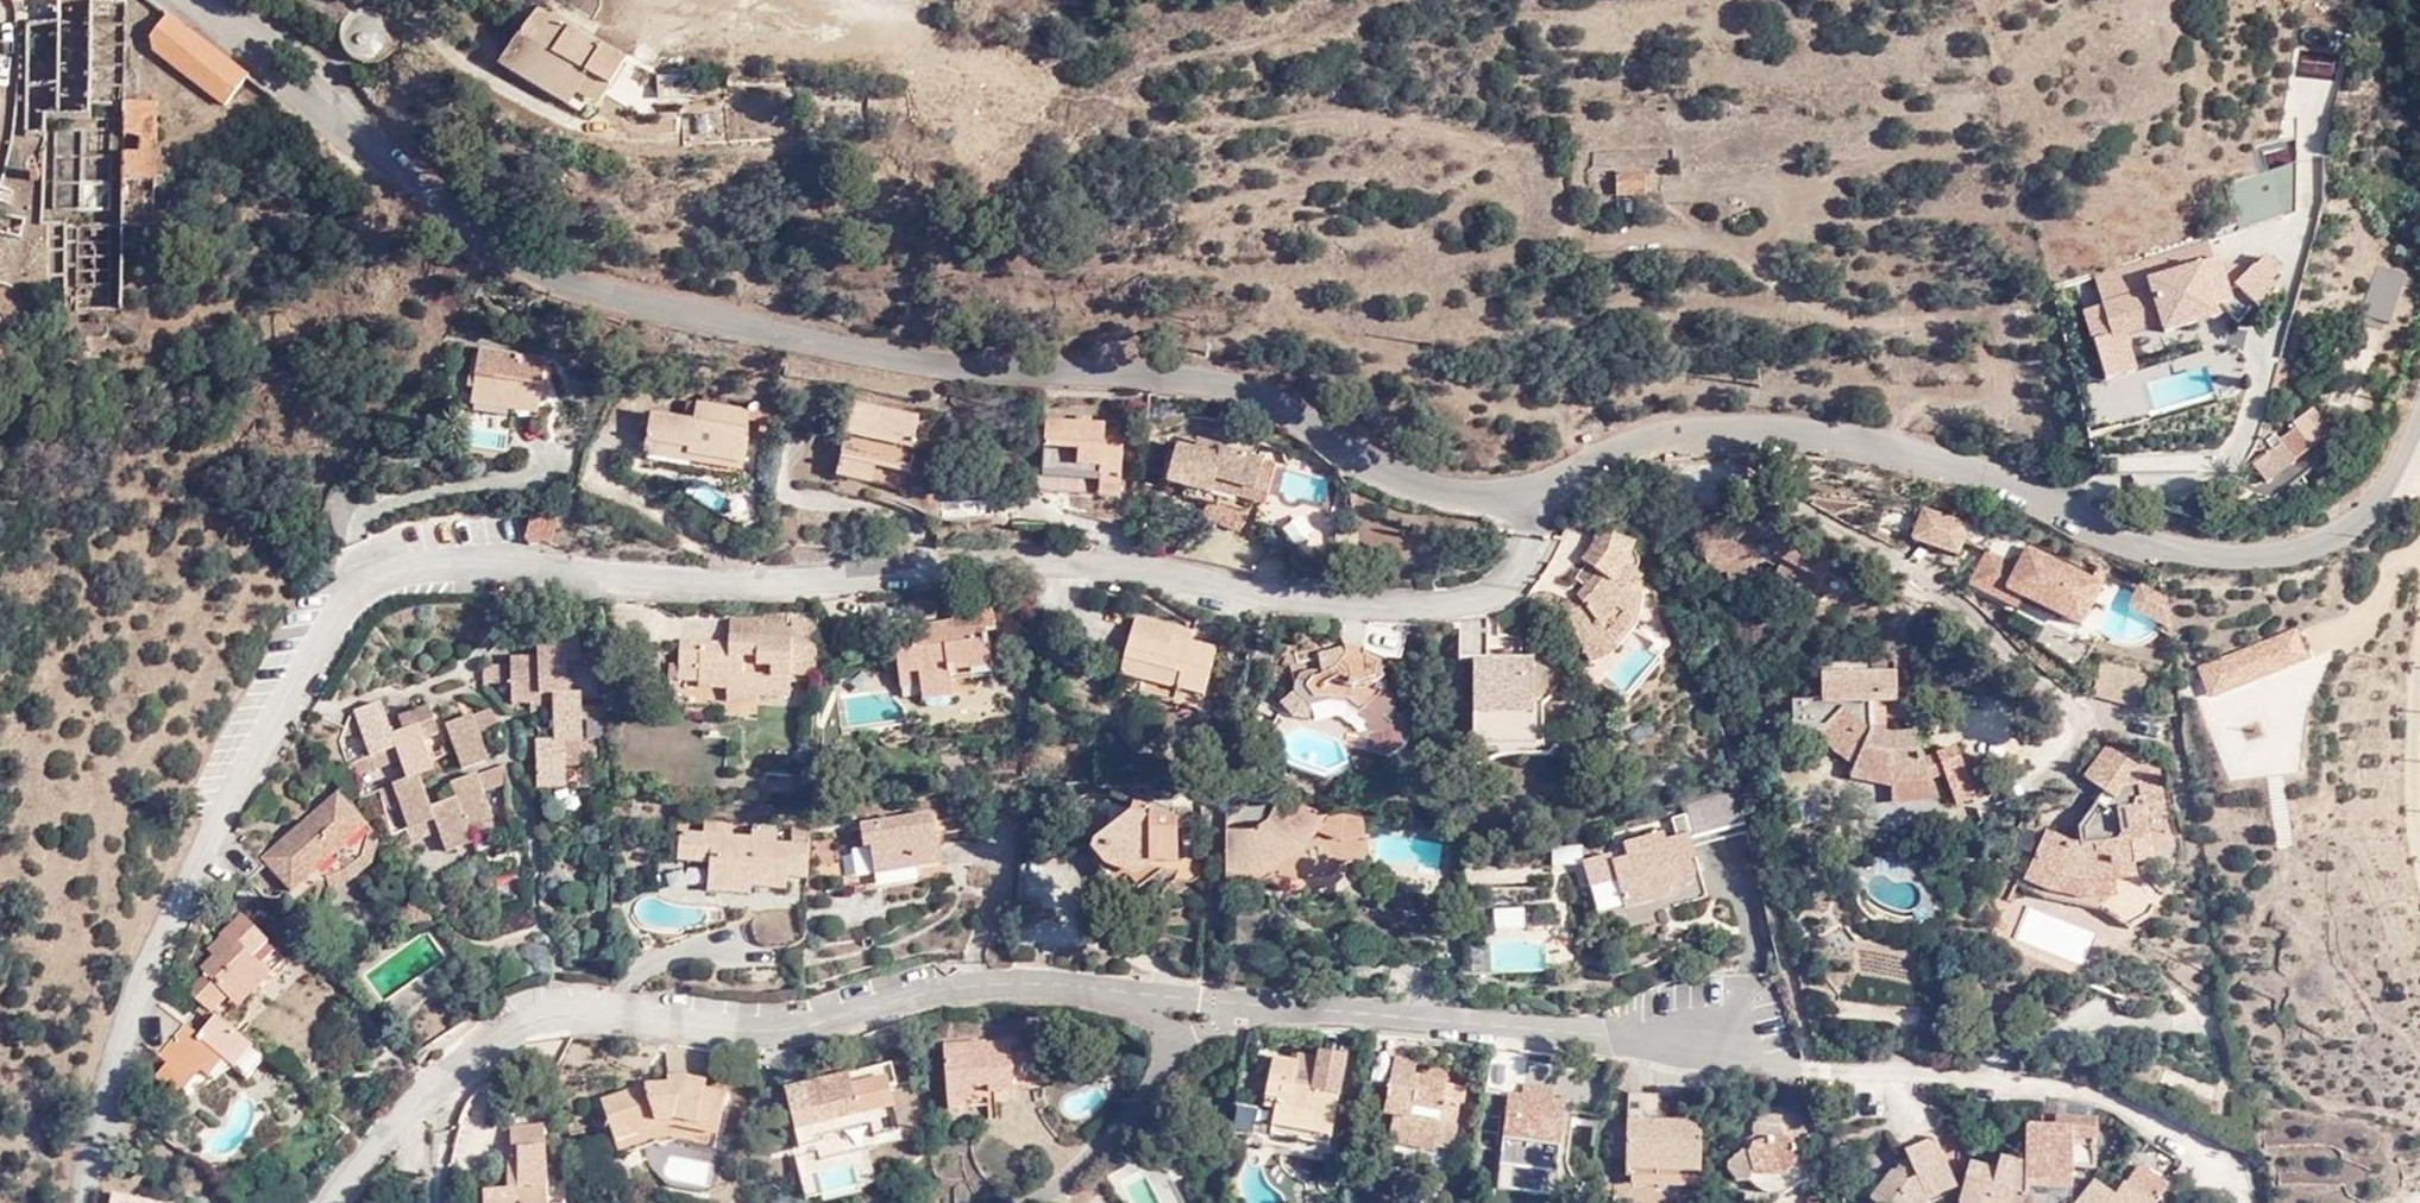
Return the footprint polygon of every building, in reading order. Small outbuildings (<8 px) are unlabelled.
[(121,104),(122,3),(54,3),(54,26),(23,26),(22,109),(22,138),(39,138),(38,221),(61,222),(64,312),(121,312),(120,229),(121,104)] [(394,28),(392,20),(388,13),(382,8),(374,5),(366,4),(358,6),(350,11),(345,18),(342,27),(343,36),(346,44),(352,51),(360,55),(369,56),(378,54),(385,50),(391,44),(394,36),(394,28)] [(244,77),(166,16),(143,46),(221,106),(244,77)] [(611,86),(628,59),(570,25),(555,51),(591,73),(611,86)] [(153,105),(121,104),(120,229),(152,229),(153,105)] [(1646,193),(1646,170),(1616,170),(1616,194),(1646,193)] [(2226,236),(2282,218),(2271,173),(2229,185),(2237,220),(2223,224),(2226,236)] [(0,209),(0,232),(22,237),(27,216),(0,209)] [(2097,340),(2108,382),(2139,373),(2132,344),(2129,335),(2164,325),(2167,334),(2237,312),(2246,323),(2277,292),(2273,284),(2284,272),(2270,256),(2233,294),(2222,259),(2216,261),(2211,240),(2098,274),(2105,302),(2113,335),(2097,340)] [(2097,340),(2113,335),(2105,302),(2087,308),(2097,340)] [(2132,344),(2167,334),(2164,325),(2129,335),(2132,344)] [(2069,348),(2079,391),(2108,382),(2097,340),(2069,348)] [(476,351),(470,393),(512,399),(510,411),(535,414),(538,397),(542,366),(543,361),(476,351)] [(550,367),(542,366),(538,397),(546,398),(550,367)] [(512,399),(470,393),(468,404),(510,411),(512,399)] [(695,400),(695,403),(692,420),(682,419),(651,413),(646,441),(686,448),(686,454),(743,463),(747,439),(744,438),(747,420),(758,422),(758,430),(768,433),(769,413),(749,406),(748,410),(695,400)] [(692,420),(695,403),(685,401),(682,419),(692,420)] [(852,406),(839,459),(872,466),(906,474),(912,450),(909,450),(916,419),(852,406)] [(1045,422),(1041,473),(1098,477),(1097,494),(1117,495),(1121,432),(1101,431),(1102,425),(1045,422)] [(2311,452),(2295,430),(2282,439),(2285,443),(2255,465),(2271,488),(2301,467),(2297,461),(2311,452)] [(646,446),(686,454),(686,448),(646,441),(646,446)] [(1221,483),(1239,488),(1252,491),(1260,463),(1220,451),(1221,447),(1198,441),(1195,451),(1177,445),(1166,486),(1184,491),(1182,499),(1214,507),(1215,502),(1218,493),(1221,483)] [(872,466),(839,459),(835,475),(868,483),(872,466)] [(1681,463),(1659,464),(1658,472),(1681,470),(1682,466),(1681,463)] [(1236,499),(1239,488),(1221,483),(1218,493),(1236,499)] [(1215,502),(1214,507),(1204,504),(1199,518),(1236,532),(1247,511),(1215,502)] [(555,520),(529,511),(522,539),(525,541),(530,544),(537,542),(547,545),(555,520)] [(1964,527),(1921,514),(1912,541),(1955,556),(1964,527)] [(1695,549),(1705,572),(1721,566),(1748,556),(1768,548),(1777,553),(1788,533),(1768,520),(1695,549)] [(1578,597),(1561,605),(1592,667),(1618,652),(1615,645),(1634,621),(1628,616),(1641,599),(1633,588),(1643,574),(1629,565),(1636,543),(1598,531),(1590,549),(1581,562),(1596,574),(1578,597)] [(1832,559),(1788,533),(1777,553),(1781,556),(1780,558),(1789,564),(1785,571),(1796,578),(1800,572),(1818,583),(1832,559)] [(2078,632),(2100,588),(2078,577),(1991,534),(1983,551),(1986,553),(1968,588),(2016,613),(2021,603),(2078,632)] [(1748,556),(1751,565),(1766,559),(1775,566),(1780,558),(1781,556),(1777,553),(1768,548),(1748,556)] [(2078,577),(2100,588),(2112,567),(2089,555),(2078,577)] [(1721,566),(1724,574),(1729,588),(1756,577),(1751,565),(1748,556),(1721,566)] [(1780,558),(1775,566),(1767,579),(1776,585),(1785,571),(1789,564),(1780,558)] [(1721,566),(1705,572),(1708,580),(1724,574),(1721,566)] [(1806,602),(1818,583),(1800,572),(1796,578),(1789,592),(1806,602)] [(2162,595),(2139,584),(2125,610),(2168,633),(2162,595)] [(921,627),(921,638),(985,628),(982,605),(950,609),(952,623),(921,627)] [(789,640),(790,628),(758,627),(758,618),(729,617),(728,638),(789,640)] [(814,678),(815,620),(790,619),(790,628),(789,640),(728,638),(728,645),(679,643),(678,682),(699,683),(699,702),(727,703),(726,716),(755,717),(756,698),(787,699),(788,677),(814,678)] [(1116,688),(1173,703),(1177,689),(1203,697),(1214,651),(1188,645),(1191,633),(1135,619),(1116,688)] [(900,691),(921,688),(950,684),(949,682),(949,673),(990,667),(985,628),(921,638),(913,639),(915,649),(910,649),(910,653),(895,655),(900,691)] [(2296,631),(2200,668),(2212,698),(2308,660),(2296,631)] [(576,666),(576,653),(576,632),(544,633),(546,648),(536,649),(536,658),(508,658),(508,666),(481,667),(482,684),(509,682),(510,704),(528,704),(528,713),(552,712),(553,742),(534,743),(536,789),(563,789),(563,761),(580,760),(579,741),(579,720),(578,708),(578,694),(565,693),(565,667),(576,666)] [(1378,664),(1366,652),(1345,651),(1331,670),(1323,673),(1311,673),(1299,677),(1295,686),(1295,694),(1302,702),(1311,709),(1327,703),(1333,704),(1346,705),(1360,719),(1366,729),(1367,736),(1365,754),(1384,759),(1395,754),(1405,746),(1414,720),(1406,712),(1402,716),(1396,716),(1394,712),(1396,700),(1383,687),(1379,681),(1381,678),(1378,664)] [(1533,660),(1473,659),(1472,714),(1531,715),(1533,660)] [(949,673),(949,682),(992,675),(990,667),(949,673)] [(1846,779),(1888,788),(1930,784),(1912,733),(1892,735),(1869,728),(1869,701),(1893,701),(1893,673),(1819,674),(1819,699),(1788,700),(1788,730),(1820,730),(1832,744),(1830,748),(1852,763),(1846,779)] [(950,684),(921,688),(923,702),(951,698),(950,684)] [(1177,689),(1173,703),(1200,710),(1203,697),(1177,689)] [(2169,708),(2168,694),(2159,695),(2159,709),(2169,708)] [(352,714),(368,757),(372,770),(399,762),(405,781),(390,786),(396,802),(406,831),(432,821),(436,833),(443,854),(470,844),(465,827),(490,819),(481,791),(503,783),(502,766),(449,785),(454,799),(428,809),(417,777),(430,771),(421,740),(433,735),(424,708),(396,719),(401,734),(391,738),(378,704),(352,714)] [(579,720),(604,719),(604,706),(578,708),(579,720)] [(487,711),(470,717),(476,734),(497,725),(487,711)] [(476,734),(470,717),(443,726),(460,769),(485,760),(476,734)] [(579,741),(580,760),(593,759),(593,740),(579,741)] [(2082,884),(2113,882),(2134,877),(2130,844),(2147,840),(2145,819),(2164,815),(2155,764),(2135,768),(2104,747),(2082,780),(2095,790),(2101,794),(2093,806),(2074,830),(2076,844),(2069,844),(2042,831),(2027,865),(2053,878),(2082,884)] [(372,770),(368,757),(346,765),(352,778),(372,770)] [(1930,784),(1888,788),(1890,806),(1936,801),(1930,784)] [(396,802),(390,786),(377,790),(383,807),(396,802)] [(2101,794),(2095,790),(2087,801),(2093,806),(2101,794)] [(334,794),(320,805),(336,823),(328,830),(341,845),(360,831),(364,827),(334,794)] [(1339,813),(1224,794),(1225,868),(1250,868),(1289,885),(1332,880),(1345,861),(1339,813)] [(336,823),(320,805),(260,857),(289,891),(314,870),(326,883),(340,880),(350,874),(364,861),(369,842),(360,831),(341,845),(328,830),(336,823)] [(1175,822),(1148,810),(1148,819),(1128,814),(1094,840),(1090,849),(1098,860),(1108,852),(1118,866),(1133,872),(1148,862),(1174,863),(1175,822)] [(1364,858),(1360,817),(1339,813),(1345,861),(1364,858)] [(870,848),(874,877),(918,870),(940,867),(932,818),(860,829),(863,849),(870,848)] [(410,843),(436,833),(432,821),(406,831),(410,843)] [(807,879),(808,847),(774,845),(774,833),(751,831),(751,839),(730,837),(730,824),(702,822),(702,835),(699,835),(698,857),(708,858),(708,863),(705,893),(746,896),(746,887),(781,889),(782,877),(807,879)] [(678,861),(708,863),(708,858),(698,857),(699,835),(679,834),(678,861)] [(1668,897),(1672,910),(1706,900),(1689,837),(1663,844),(1660,836),(1622,846),(1624,859),(1610,863),(1623,908),(1668,897)] [(340,880),(326,883),(327,889),(349,882),(370,867),(375,844),(369,842),(364,861),(350,874),(340,880)] [(2114,899),(2113,882),(2082,884),(2053,878),(2027,865),(2020,882),(2045,893),(2086,902),(2114,899)] [(918,870),(874,877),(876,891),(920,884),(918,870)] [(1626,922),(1672,910),(1668,897),(1623,908),(1626,922)] [(199,970),(205,977),(223,996),(234,1008),(281,963),(239,917),(218,938),(224,947),(211,959),(199,970)] [(204,951),(211,959),(224,947),(218,938),(204,951)] [(1508,974),(1497,974),(1497,984),(1509,983),(1508,974)] [(205,977),(186,995),(206,1012),(223,996),(205,977)] [(243,1079),(261,1059),(212,1017),(196,1039),(181,1027),(156,1059),(163,1066),(153,1080),(176,1098),(196,1072),(212,1054),(220,1060),(243,1079)] [(983,1043),(959,1046),(959,1054),(942,1056),(947,1112),(970,1110),(969,1090),(985,1089),(986,1104),(1013,1102),(1008,1044),(983,1047),(983,1043)] [(959,1054),(959,1046),(942,1046),(942,1056),(959,1054)] [(205,1079),(220,1060),(212,1054),(196,1072),(205,1079)] [(1278,1101),(1276,1110),(1270,1136),(1328,1148),(1345,1066),(1316,1061),(1312,1077),(1309,1093),(1293,1090),(1296,1074),(1298,1064),(1272,1059),(1265,1098),(1278,1101)] [(819,1139),(818,1134),(815,1123),(859,1111),(862,1122),(869,1120),(873,1135),(917,1124),(908,1090),(903,1092),(895,1060),(784,1088),(798,1144),(819,1139)] [(1413,1078),(1415,1065),(1394,1061),(1383,1115),(1391,1118),(1387,1140),(1451,1152),(1456,1128),(1453,1127),(1461,1088),(1443,1085),(1443,1080),(1441,1076),(1437,1074),(1431,1073),(1426,1077),(1424,1081),(1413,1078)] [(714,1144),(725,1092),(707,1087),(705,1076),(687,1071),(668,1073),(668,1079),(643,1082),(599,1098),(616,1152),(656,1136),(675,1137),(714,1144)] [(1309,1093),(1312,1077),(1296,1074),(1293,1090),(1309,1093)] [(1937,1100),(1938,1087),(1922,1086),(1920,1094),(1937,1100)] [(986,1109),(986,1104),(985,1089),(969,1090),(970,1110),(986,1109)] [(1508,1098),(1499,1168),(1516,1170),(1555,1173),(1561,1125),(1548,1123),(1550,1103),(1552,1092),(1522,1089),(1520,1099),(1508,1098)] [(1263,1107),(1276,1110),(1278,1101),(1265,1098),(1263,1107)] [(1564,1105),(1550,1103),(1548,1123),(1561,1125),(1564,1105)] [(1778,1132),(1779,1107),(1758,1105),(1763,1126),(1756,1137),(1746,1144),(1738,1157),(1726,1165),(1725,1174),(1732,1183),(1748,1184),(1759,1195),(1783,1198),(1804,1181),(1796,1167),(1793,1144),(1785,1140),(1778,1132)] [(815,1123),(818,1134),(862,1122),(859,1111),(815,1123)] [(2040,1118),(2040,1129),(2055,1128),(2055,1119),(2040,1118)] [(1959,1202),(2036,1202),(2037,1192),(2071,1194),(2072,1173),(2094,1173),(2096,1120),(2055,1119),(2055,1128),(2040,1129),(2026,1128),(2024,1165),(1999,1160),(1996,1169),(1969,1163),(1959,1202)] [(1625,1178),(1699,1182),(1701,1126),(1626,1122),(1625,1178)] [(506,1130),(508,1161),(513,1161),(514,1193),(481,1195),(481,1202),(545,1202),(541,1128),(506,1130)] [(1892,1173),(1890,1172),(1866,1202),(1920,1202),(1922,1201),(1923,1202),(1931,1202),(1954,1191),(1930,1141),(1900,1154),(1902,1159),(1906,1167),(1898,1177),(1892,1173)] [(2139,1168),(2168,1188),(2180,1169),(2152,1150),(2139,1168)] [(1902,1159),(1892,1173),(1898,1177),(1906,1167),(1902,1159)] [(1516,1170),(1499,1168),(1496,1192),(1512,1194),(1516,1170)] [(2168,1188),(2139,1168),(2125,1187),(2122,1185),(2113,1198),(2094,1184),(2079,1202),(2157,1202),(2168,1188)]
